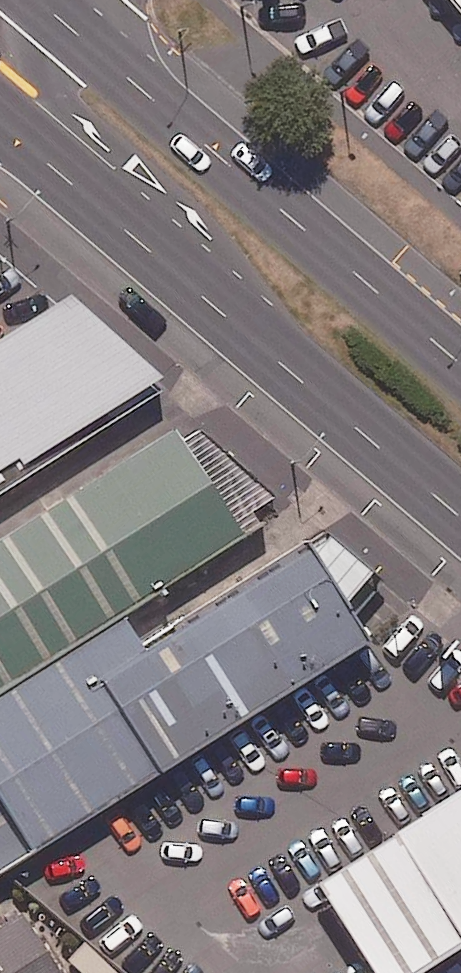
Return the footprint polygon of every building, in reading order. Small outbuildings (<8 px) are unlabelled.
[(119,421),(110,414),(165,381),(71,300),(0,343),(0,498),(119,421)] [(0,541),(0,694),(123,616),(263,528),(253,513),(277,498),(198,431),(181,442),(174,431),(0,541)] [(0,694),(0,874),(373,647),(355,620),(383,583),(324,531),(141,646),(123,616),(0,694)] [(314,875),(376,972),(402,972),(460,935),(460,782),(314,875)] [(20,910),(0,923),(0,972),(61,972),(20,910)]
